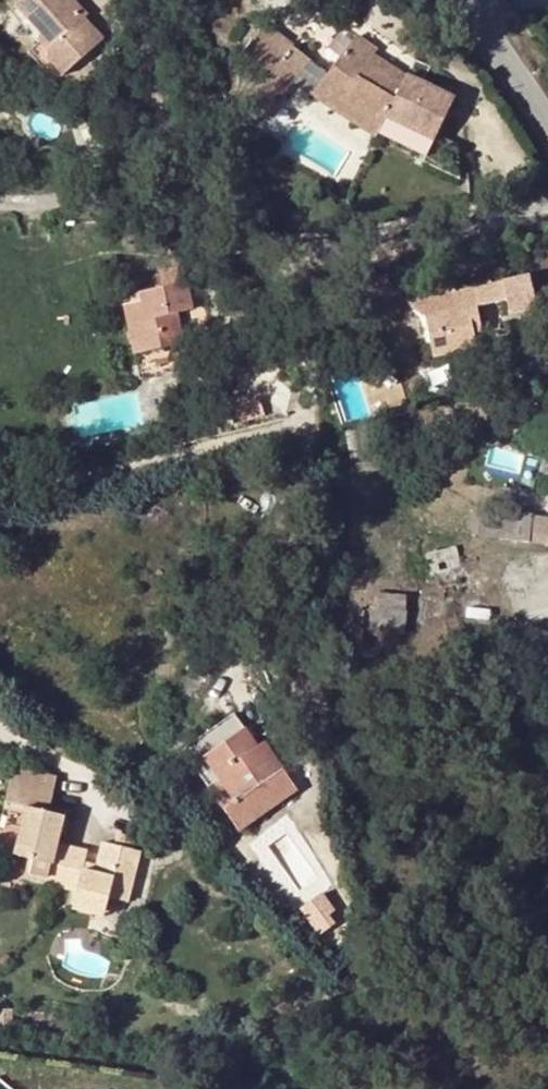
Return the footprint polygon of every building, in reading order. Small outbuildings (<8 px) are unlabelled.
[(56,63),(92,27),(73,6),(68,0),(12,0),(30,20),(30,28),(39,38),(40,46),(56,63)] [(312,61),(265,26),(244,53),(260,65),(271,73),(291,88),(312,61)] [(19,41),(48,70),(56,63),(40,46),(39,38),(30,28),(19,41)] [(403,82),(370,62),(373,56),(377,51),(356,36),(320,85),(343,102),(382,126),(386,116),(435,140),(456,100),(407,74),(403,82)] [(370,62),(403,82),(407,74),(373,56),(370,62)] [(260,65),(239,93),(251,102),(271,73),(260,65)] [(271,73),(251,102),(271,116),(291,88),(271,73)] [(312,95),(347,119),(377,137),(382,126),(343,102),(320,85),(312,95)] [(377,137),(426,160),(435,140),(386,116),(382,126),(377,137)] [(472,323),(480,321),(473,288),(451,293),(446,268),(399,278),(416,300),(422,299),(434,360),(454,355),(479,350),(474,334),(472,323)] [(140,304),(124,307),(139,378),(185,367),(179,344),(196,340),(181,269),(158,273),(162,291),(139,296),(140,304)] [(474,334),(483,332),(480,321),(472,323),(474,334)] [(454,360),(480,355),(479,350),(454,355),(454,360)] [(418,442),(437,441),(436,428),(417,429),(418,442)] [(478,507),(473,535),(528,542),(530,538),(547,540),(547,539),(547,516),(478,507)] [(461,563),(457,547),(407,559),(423,623),(486,608),(476,558),(461,563)] [(377,609),(407,612),(408,596),(379,594),(377,609)] [(359,629),(376,631),(377,609),(362,607),(359,629)] [(377,609),(376,631),(405,634),(407,612),(377,609)] [(265,755),(259,747),(235,713),(183,750),(240,830),(299,790),(271,750),(265,755)] [(271,750),(265,742),(259,747),(265,755),(271,750)] [(50,883),(59,844),(66,815),(50,812),(58,777),(15,767),(7,801),(27,805),(25,812),(16,853),(28,856),(24,877),(50,883)] [(27,805),(7,801),(5,807),(25,812),(27,805)] [(117,833),(114,845),(132,849),(136,837),(117,833)] [(127,901),(140,851),(132,849),(114,845),(104,843),(98,864),(97,872),(84,869),(85,861),(88,850),(59,844),(50,883),(79,891),(75,907),(105,915),(108,898),(127,901)] [(98,864),(85,861),(84,869),(97,872),(98,864)]
